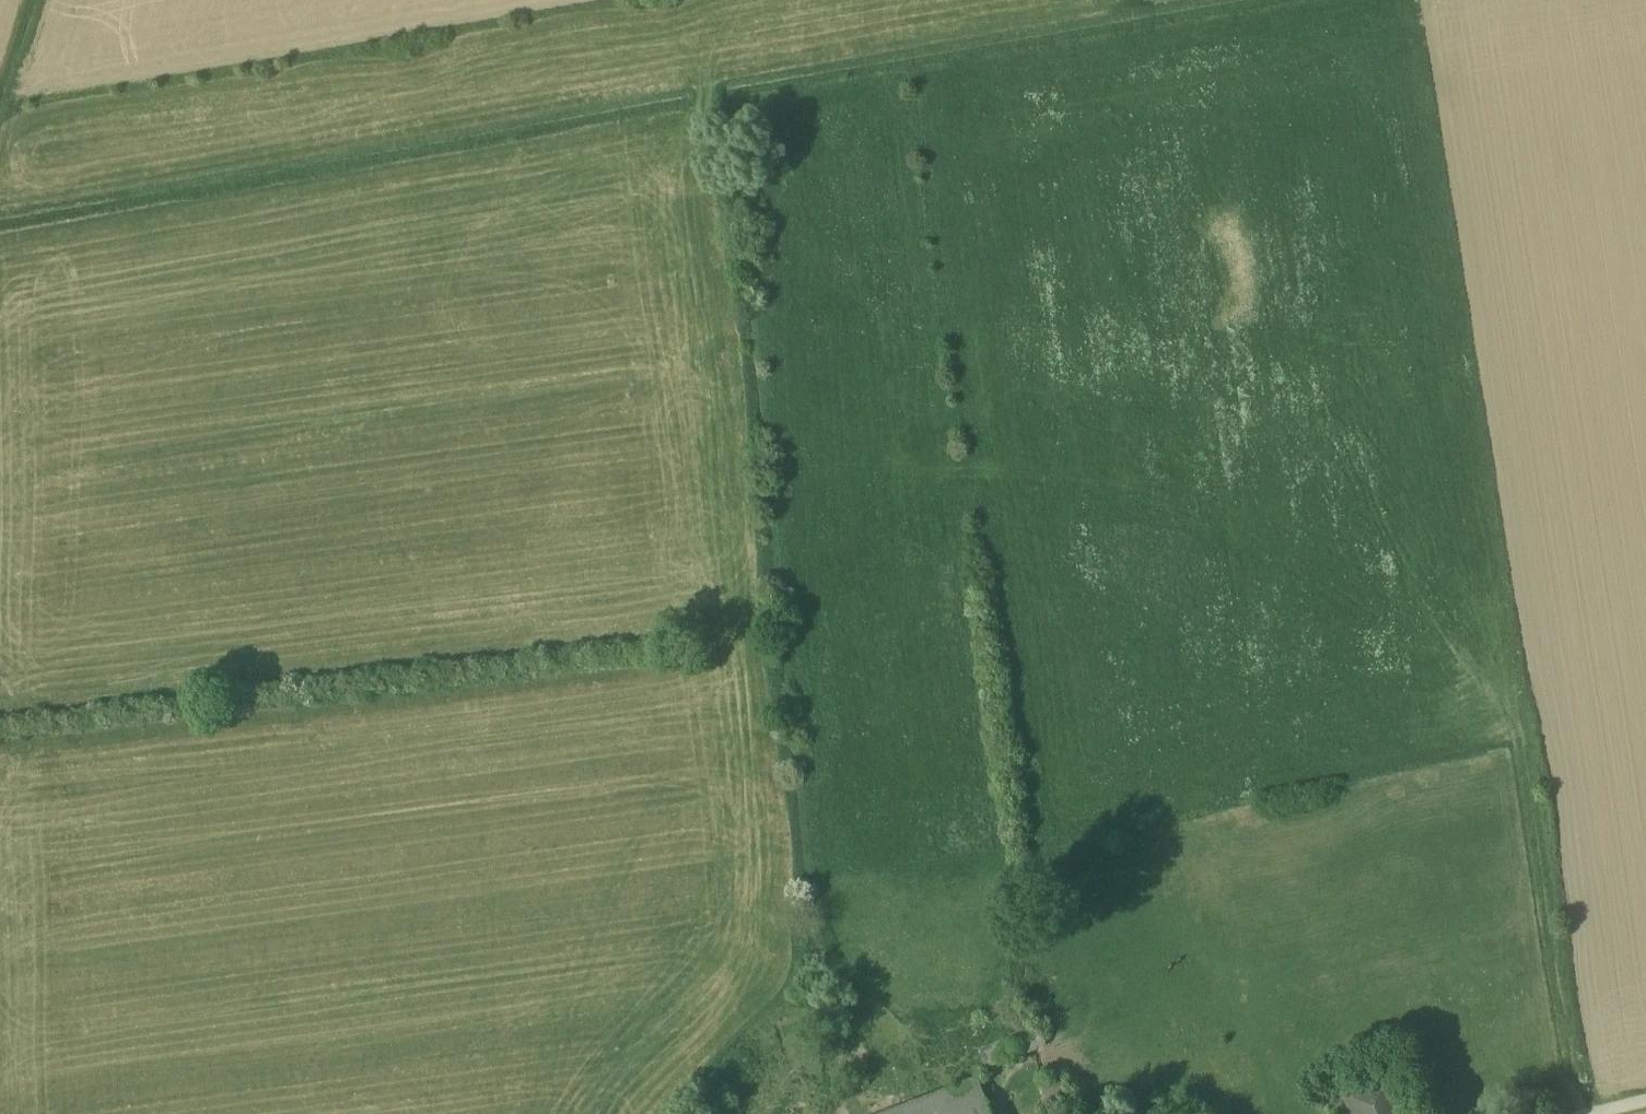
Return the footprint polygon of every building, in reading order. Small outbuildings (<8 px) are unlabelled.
[(881,1113),(991,1113),(978,1078),(881,1113)] [(1347,1096),(1354,1113),(1400,1113),(1388,1081),(1347,1096)]
